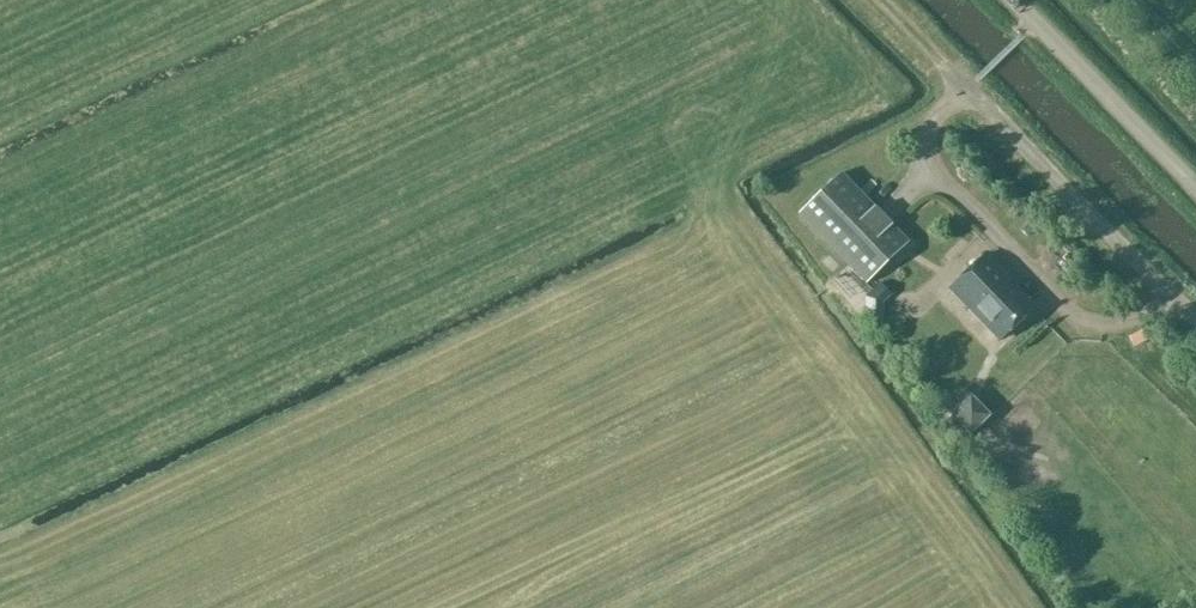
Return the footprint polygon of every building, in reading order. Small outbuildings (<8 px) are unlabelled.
[(799,214),(866,283),(909,242),(842,172),(799,214)] [(987,254),(951,289),(1001,340),(1032,310),(1007,284),(1012,280),(987,254)] [(966,398),(953,413),(970,427),(983,412),(966,398)]
